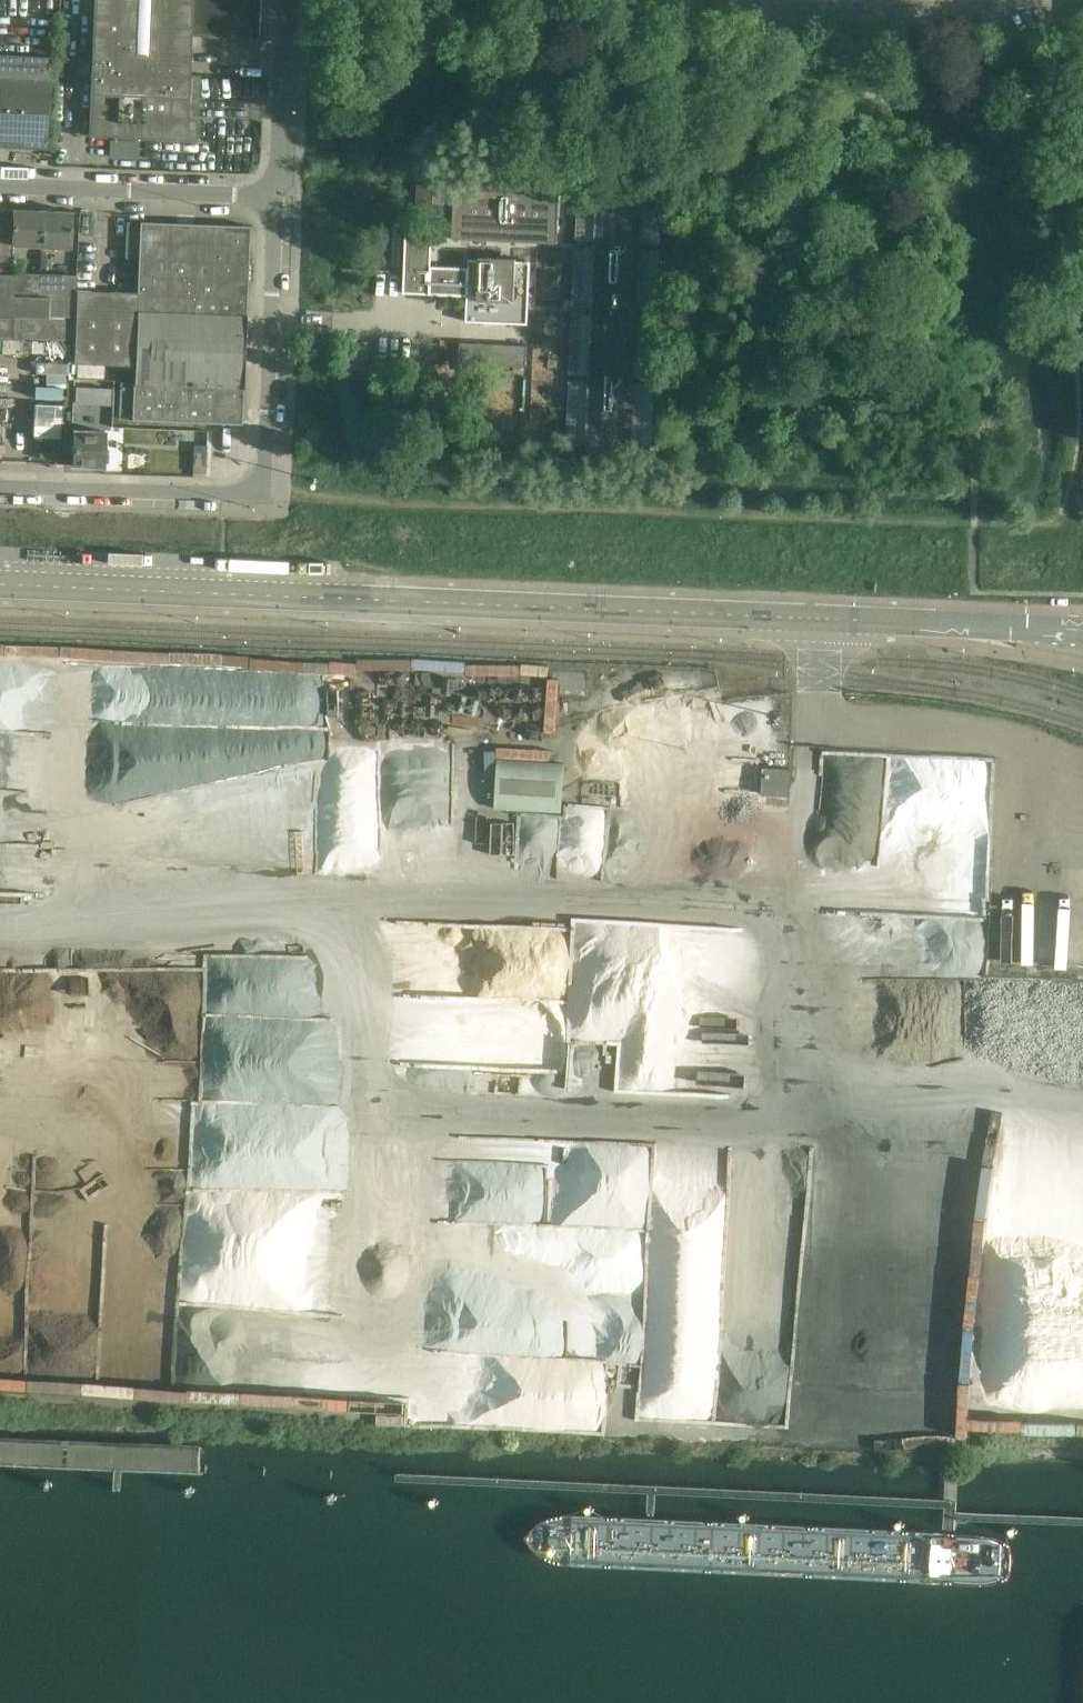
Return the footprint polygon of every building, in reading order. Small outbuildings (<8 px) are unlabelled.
[(89,136),(196,141),(199,76),(188,75),(190,36),(258,39),(260,0),(95,0),(90,94),(91,94),(89,136)] [(47,148),(52,57),(0,55),(0,146),(47,148)] [(89,60),(76,59),(76,74),(88,74),(89,60)] [(454,189),(452,240),(458,240),(489,241),(557,244),(558,219),(559,197),(559,194),(558,194),(558,181),(516,179),(508,179),(456,176),(455,189),(454,189)] [(439,180),(408,178),(407,187),(439,189),(439,180)] [(584,240),(594,241),(594,248),(584,247),(582,301),(591,301),(591,316),(580,315),(578,374),(589,374),(588,381),(576,380),(574,442),(584,442),(584,443),(643,445),(645,385),(635,384),(635,377),(646,378),(648,318),(638,317),(639,311),(649,312),(651,250),(641,249),(642,244),(651,244),(653,206),(642,205),(641,204),(596,202),(595,203),(585,203),(584,240)] [(11,277),(11,273),(12,245),(14,210),(12,210),(0,209),(0,276),(11,277)] [(70,248),(71,211),(14,209),(14,210),(12,245),(70,248)] [(138,293),(76,291),(73,364),(135,367),(134,384),(120,383),(119,418),(132,419),(133,420),(241,424),(250,227),(141,222),(141,223),(127,223),(126,259),(139,259),(138,293)] [(528,325),(531,262),(469,260),(469,267),(445,266),(431,265),(432,232),(406,231),(403,293),(430,295),(467,296),(466,322),(528,325)] [(76,276),(11,273),(11,277),(10,299),(14,299),(75,301),(76,276)] [(13,316),(12,340),(74,342),(75,301),(14,299),(10,299),(11,277),(0,276),(0,316),(13,316)] [(12,340),(13,316),(0,316),(0,339),(12,340)] [(459,343),(459,364),(526,367),(527,346),(488,344),(459,343)] [(81,390),(80,412),(97,413),(98,391),(81,390)] [(105,431),(74,430),(72,466),(103,467),(103,463),(108,464),(109,451),(104,450),(105,431)] [(207,445),(193,445),(192,473),(205,473),(207,445)] [(564,764),(497,760),(494,809),(561,813),(564,764)] [(763,769),(762,794),(788,796),(789,784),(790,784),(791,771),(763,769)]
